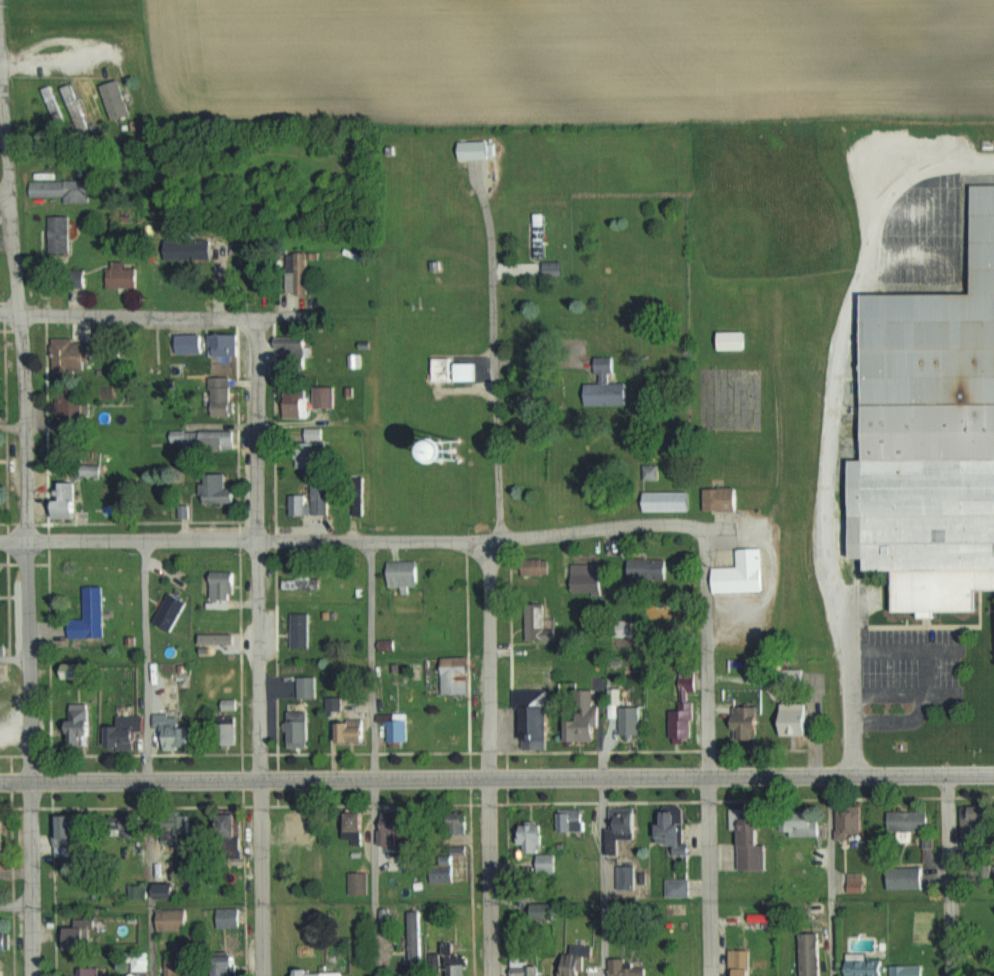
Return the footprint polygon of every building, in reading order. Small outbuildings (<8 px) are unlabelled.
[(133,110),(119,78),(100,85),(114,118),(133,110)] [(63,86),(73,118),(84,114),(74,82),(63,86)] [(42,88),(55,124),(64,120),(51,84),(42,88)] [(462,141),(462,158),(498,158),(498,141),(462,141)] [(89,180),(31,180),(31,197),(64,197),(64,202),(89,202),(89,180)] [(972,187),(973,295),(863,297),(865,463),(850,463),(851,556),(867,556),(867,572),(894,572),(895,613),(975,612),(975,591),(993,591),(993,187),(972,187)] [(538,257),(547,257),(547,212),(538,212),(538,257)] [(50,253),(70,253),(70,216),(50,216),(50,253)] [(308,252),(297,252),(297,293),(308,293),(308,252)] [(110,287),(138,287),(138,267),(124,267),(124,261),(110,261),(110,287)] [(563,261),(545,261),(545,276),(563,276),(563,261)] [(720,349),(748,349),(748,330),(720,330),(720,349)] [(204,333),(177,333),(177,353),(204,353),(204,333)] [(239,333),(210,333),(210,356),(239,356),(239,333)] [(280,336),(280,367),(309,367),(309,336),(280,336)] [(94,361),(94,338),(53,338),(53,374),(87,374),(87,361),(94,361)] [(629,382),(615,382),(616,355),(598,355),(598,383),(587,383),(587,404),(629,405),(629,382)] [(478,380),(478,361),(454,361),(454,357),(434,357),(434,380),(478,380)] [(234,415),(234,376),(212,376),(212,415),(234,415)] [(337,407),(337,384),(317,384),(317,407),(337,407)] [(288,417),(308,417),(308,385),(288,385),(288,417)] [(57,421),(87,422),(88,394),(58,393),(57,421)] [(326,427),(309,427),(308,443),(299,443),(299,467),(326,467),(326,427)] [(172,430),(172,442),(183,442),(183,449),(238,449),(238,429),(172,430)] [(228,472),(204,472),(204,502),(239,502),(239,487),(228,487),(228,472)] [(57,517),(80,517),(80,480),(57,480),(57,517)] [(313,513),(331,513),(331,483),(313,483),(313,513)] [(704,489),(704,508),(735,507),(734,489),(704,489)] [(643,494),(643,511),(688,511),(688,493),(643,494)] [(292,514),(311,514),(311,494),(292,494),(292,514)] [(712,569),(712,590),(761,589),(760,550),(737,550),(737,569),(712,569)] [(550,574),(550,557),(523,557),(523,574),(550,574)] [(668,557),(629,557),(629,578),(668,578),(668,557)] [(391,560),(391,581),(421,581),(421,560),(391,560)] [(602,562),(573,562),(573,592),(602,592),(602,562)] [(212,606),(236,607),(236,571),(212,570),(212,606)] [(316,570),(300,570),(300,587),(316,587),(316,570)] [(106,637),(106,585),(86,585),(87,618),(72,618),(72,637),(106,637)] [(189,600),(170,591),(155,622),(174,631),(189,600)] [(679,616),(679,606),(651,606),(651,616),(679,616)] [(528,640),(557,640),(557,627),(552,627),(552,609),(528,609),(528,640)] [(295,615),(295,646),(314,646),(314,615),(295,615)] [(444,656),(444,693),(470,693),(470,656),(444,656)] [(567,693),(567,741),(600,741),(601,675),(588,674),(588,693),(567,693)] [(301,697),(319,697),(319,676),(301,676),(301,697)] [(618,704),(618,689),(610,689),(610,704),(618,704)] [(525,741),(552,741),(552,690),(517,690),(517,710),(525,710),(525,741)] [(329,719),(346,719),(346,696),(329,696),(329,719)] [(671,710),(671,738),(694,738),(694,698),(681,698),(681,710),(671,710)] [(812,700),(783,701),(783,735),(813,734),(812,700)] [(94,704),(72,703),(70,744),(92,745),(94,704)] [(734,705),(734,738),(762,738),(761,705),(734,705)] [(619,707),(619,735),(641,735),(641,707),(619,707)] [(290,742),(313,742),(313,711),(290,711),(290,742)] [(393,742),(412,742),(412,713),(393,713),(393,742)] [(182,714),(156,714),(155,729),(166,729),(166,749),(193,749),(193,727),(182,727),(182,714)] [(148,716),(113,716),(113,751),(148,751),(148,716)] [(338,721),(338,742),(369,742),(369,721),(338,721)] [(962,805),(963,839),(989,838),(989,805),(962,805)] [(621,840),(639,840),(640,806),(611,806),(610,854),(621,854),(621,840)] [(564,830),(586,830),(586,808),(564,808),(564,830)] [(226,832),(244,832),(244,809),(226,809),(226,832)] [(864,837),(864,809),(840,809),(840,837),(864,837)] [(685,845),(685,810),(662,810),(662,845),(685,845)] [(768,870),(767,810),(732,810),(732,829),(741,829),(741,870),(768,870)] [(888,831),(929,831),(929,810),(888,810),(888,831)] [(353,811),(353,829),(347,829),(347,844),(369,844),(369,811),(353,811)] [(145,812),(122,814),(124,836),(147,835),(145,812)] [(185,829),(189,831),(193,822),(176,813),(165,835),(178,842),(185,829)] [(286,813),(286,841),(306,841),(306,835),(317,835),(317,813),(286,813)] [(380,813),(380,846),(401,846),(401,836),(413,836),(413,813),(380,813)] [(9,852),(9,814),(0,814),(0,852),(9,852)] [(57,815),(57,853),(83,853),(83,815),(57,815)] [(450,832),(466,831),(465,815),(450,815),(450,832)] [(823,819),(794,819),(794,836),(823,836),(823,819)] [(558,873),(558,855),(546,855),(546,825),(522,824),(522,852),(539,853),(539,872),(558,873)] [(432,881),(456,881),(456,861),(432,861),(432,881)] [(637,866),(618,866),(618,888),(637,888),(637,866)] [(886,889),(925,889),(925,867),(886,867),(886,889)] [(369,872),(352,872),(352,895),(369,895),(369,872)] [(667,878),(667,896),(690,896),(690,878),(667,878)] [(865,891),(865,880),(851,880),(851,891),(865,891)] [(157,898),(180,898),(180,882),(157,882),(157,898)] [(533,919),(560,919),(560,903),(533,903),(533,919)] [(242,907),(218,907),(218,929),(242,929),(242,907)] [(190,909),(160,909),(160,930),(190,930),(190,909)] [(410,964),(423,964),(423,911),(410,911),(410,964)] [(12,949),(12,931),(0,931),(0,949),(12,949)] [(803,932),(803,975),(823,975),(823,932),(803,932)] [(457,954),(458,942),(444,942),(443,953),(432,953),(431,975),(446,975),(471,975),(471,954),(457,954)] [(593,957),(594,945),(571,944),(571,953),(563,952),(562,975),(585,975),(585,956),(593,957)] [(194,954),(168,954),(168,975),(194,975),(194,954)] [(239,956),(215,956),(215,975),(239,975),(239,956)] [(610,975),(647,975),(647,967),(632,967),(632,958),(610,958),(610,975)] [(887,960),(848,960),(848,975),(887,975),(887,960)] [(513,962),(513,975),(542,975),(542,962),(513,962)] [(892,965),(892,975),(926,975),(926,965),(892,965)] [(101,966),(80,966),(80,975),(71,975),(101,975),(101,966)] [(754,966),(739,966),(739,975),(754,975),(754,966)]
